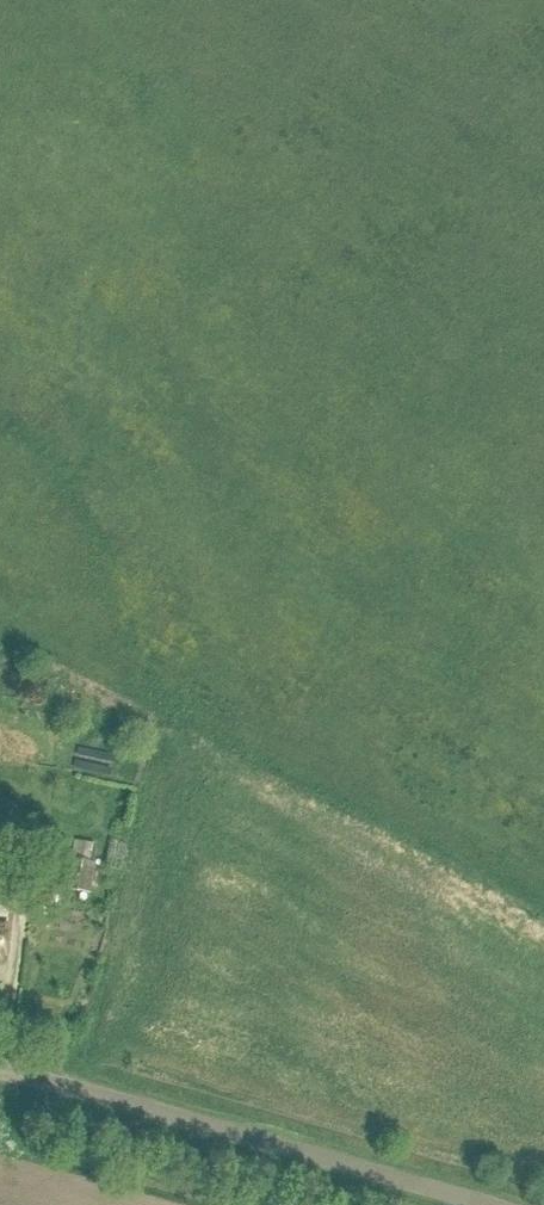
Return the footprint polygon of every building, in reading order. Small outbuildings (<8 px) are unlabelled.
[(92,894),(97,865),(69,860),(64,890),(92,894)] [(9,957),(13,923),(0,921),(0,956),(9,957)]
